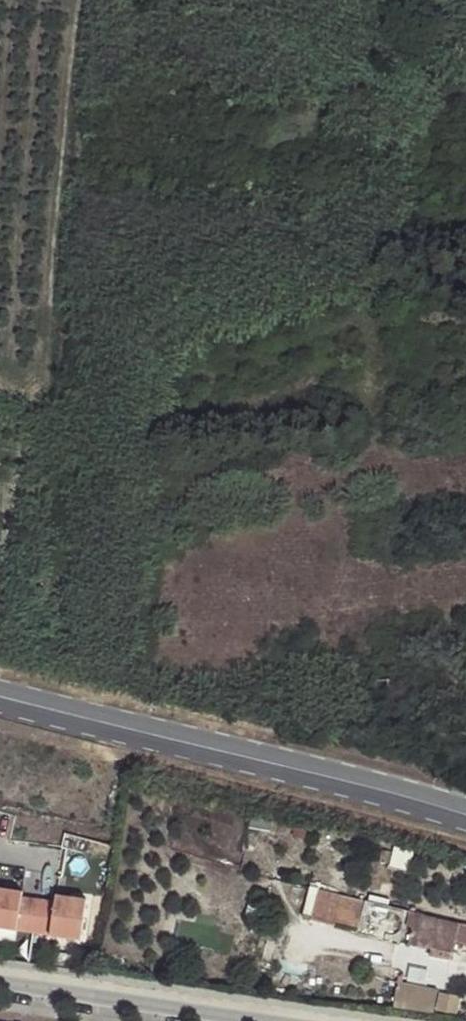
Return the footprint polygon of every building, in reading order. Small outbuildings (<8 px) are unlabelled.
[(0,887),(0,928),(34,932),(39,898),(22,895),(23,891),(0,887)] [(55,900),(39,898),(34,932),(81,939),(87,900),(56,895),(55,900)] [(363,901),(342,897),(337,913),(360,918),(363,901)] [(458,923),(410,912),(406,924),(413,926),(409,941),(452,952),(458,923)] [(398,980),(395,1002),(458,1012),(462,990),(398,980)]
